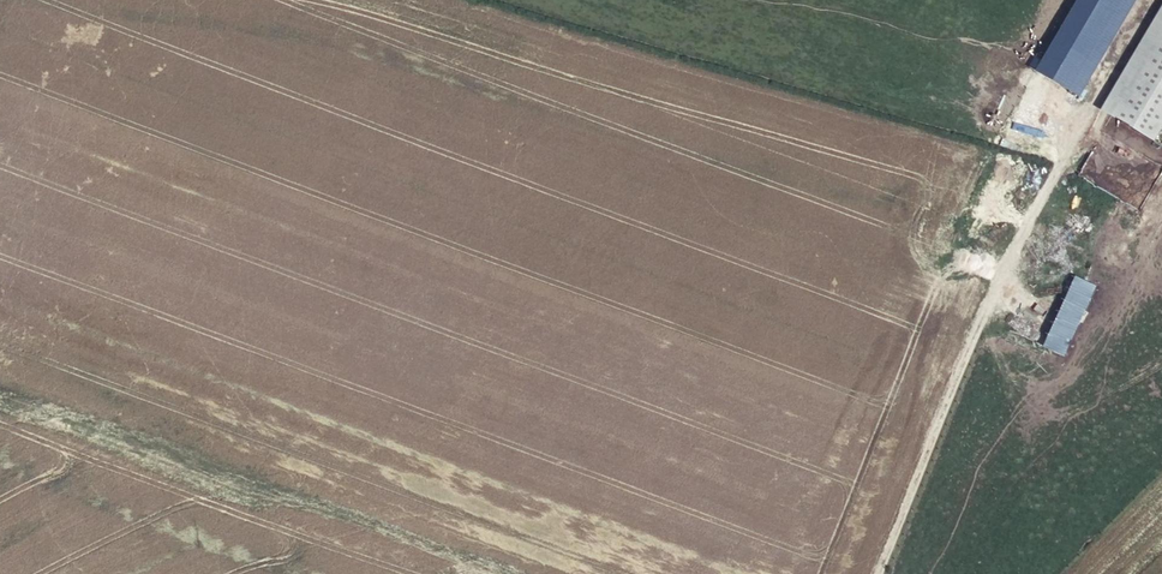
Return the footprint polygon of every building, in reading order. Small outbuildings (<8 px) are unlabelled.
[(1161,133),(1161,0),(1160,0),(1103,112),(1158,141),(1161,133)] [(1045,344),(1077,279),(1052,267),(1020,332),(1045,344)] [(1103,292),(1077,279),(1045,344),(1071,357),(1103,292)]
